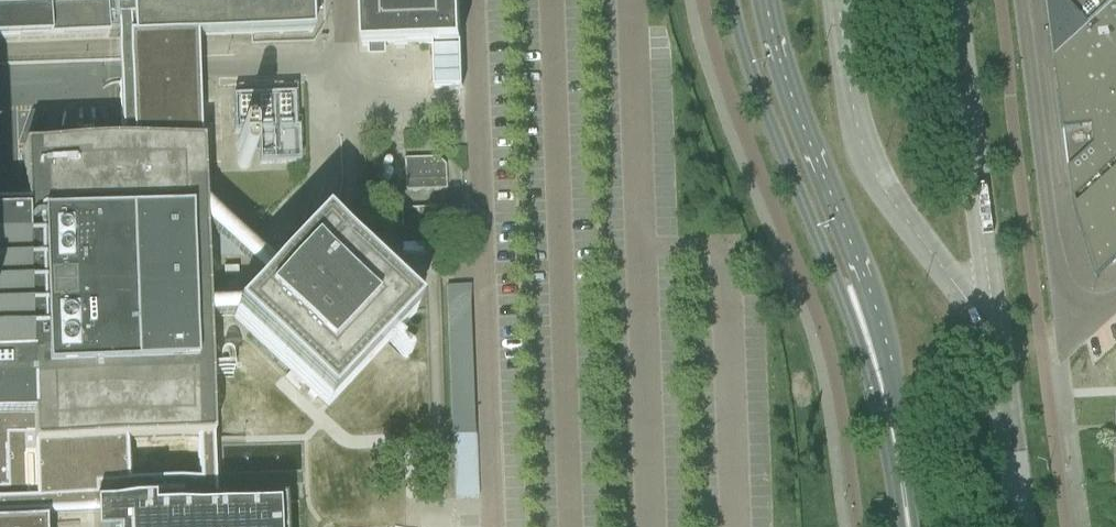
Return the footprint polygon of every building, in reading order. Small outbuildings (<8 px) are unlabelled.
[(107,40),(107,38),(106,21),(116,20),(128,20),(131,20),(132,37),(132,40),(198,37),(251,35),(312,33),(312,30),(311,0),(0,0),(0,44),(107,40)] [(362,47),(432,45),(434,89),(461,88),(460,43),(458,0),(360,0),(362,47)] [(1054,71),(1057,69),(1115,15),(1115,0),(1045,0),(1054,71)] [(1115,263),(1115,15),(1054,71),(1072,207),(1095,282),(1115,263)] [(293,98),(232,100),(233,135),(257,134),(258,165),(298,163),(297,131),(294,131),(293,98)] [(236,144),(237,163),(237,164),(238,165),(238,166),(240,167),(242,168),(243,169),(245,169),(246,168),(247,167),(248,167),(249,165),(250,164),(250,163),(249,144),(249,142),(248,141),(247,140),(245,139),(244,138),(242,138),(240,139),(239,140),(238,140),(237,142),(237,143),(236,144)] [(94,512),(95,526),(285,526),(284,500),(216,503),(210,379),(233,378),(232,351),(209,352),(208,321),(208,319),(208,308),(207,305),(205,228),(205,226),(204,203),(200,144),(133,146),(120,147),(23,150),(25,210),(0,211),(0,515),(94,512)] [(437,158),(404,160),(405,192),(446,191),(445,181),(445,166),(437,158)] [(277,272),(204,203),(205,226),(205,228),(265,284),(247,304),(245,307),(208,308),(208,319),(208,321),(233,320),(327,408),(416,313),(393,292),(368,269),(343,245),(322,226),(321,225),(277,272)] [(446,287),(446,290),(452,436),(454,436),(476,435),(470,286),(446,287)]
